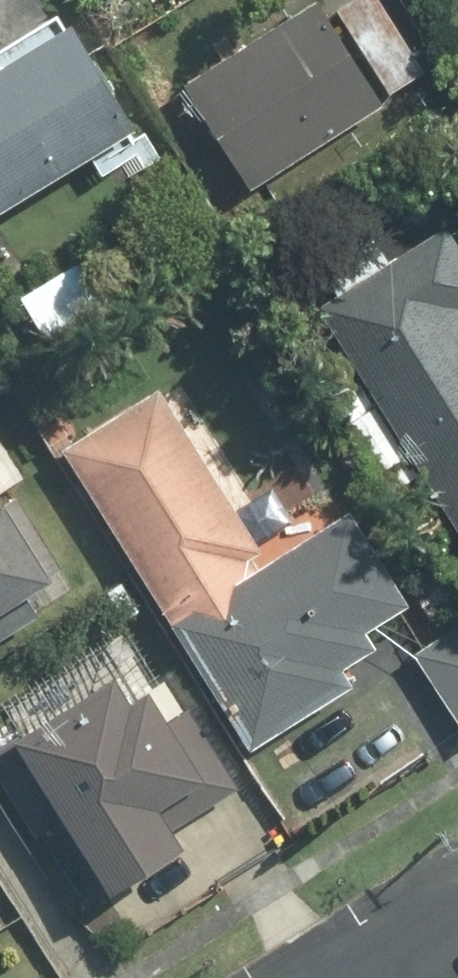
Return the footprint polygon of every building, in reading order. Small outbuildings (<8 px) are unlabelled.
[(192,75),(260,182),(394,97),(332,0),(310,0),(192,75)] [(148,119),(86,11),(15,52),(0,26),(0,203),(148,119)] [(324,301),(457,509),(457,232),(450,220),(324,301)] [(172,379),(71,440),(256,742),(359,680),(345,657),(427,607),(361,498),(276,549),(172,379)] [(0,484),(0,607),(68,563),(12,476),(0,484)] [(417,650),(457,712),(457,623),(417,650)] [(117,859),(128,878),(203,831),(192,812),(231,787),(162,678),(147,687),(130,661),(0,743),(0,754),(81,882),(117,859)]
